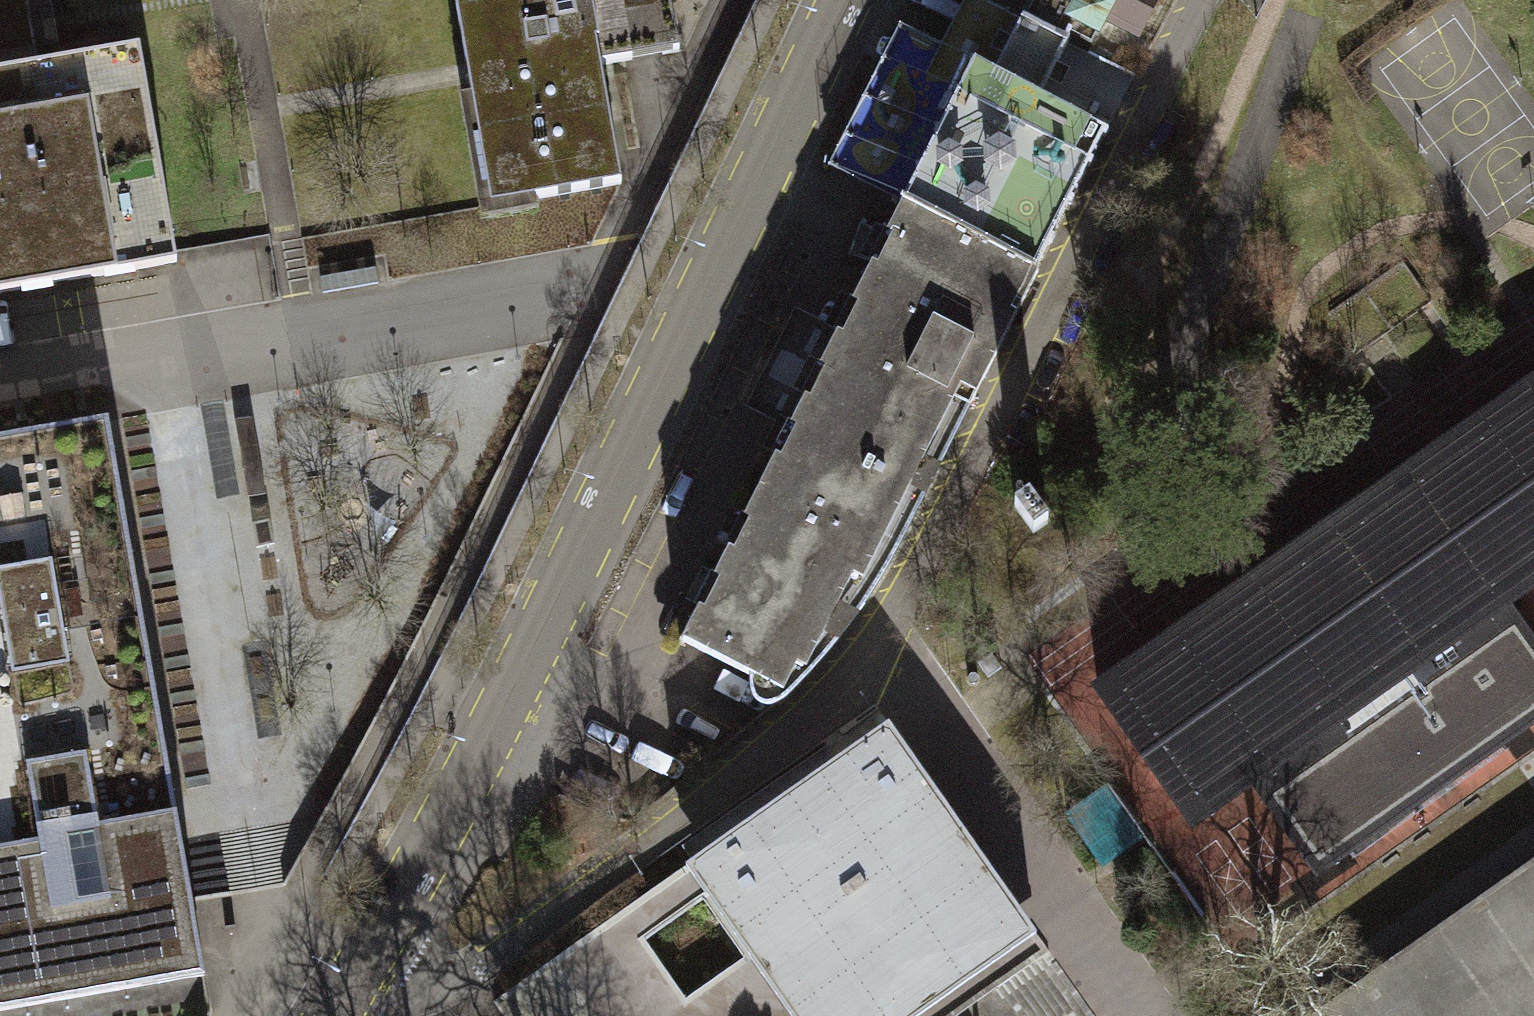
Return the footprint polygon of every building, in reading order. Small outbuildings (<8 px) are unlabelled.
[(35,65),(24,0),(0,0),(0,72),(35,65)] [(490,207),(620,184),(600,65),(679,52),(670,0),(454,0),(490,207)] [(903,203),(1001,9),(984,0),(964,0),(940,47),(901,27),(830,166),(903,203)] [(1075,22),(1097,34),(1106,17),(1136,33),(1154,0),(984,0),(1001,9),(1067,41),(1070,36),(1068,35),(1075,22)] [(903,203),(1035,269),(1104,131),(1039,97),(1067,41),(1001,9),(903,203)] [(139,47),(35,65),(0,72),(0,292),(176,261),(139,47)] [(1035,269),(903,203),(836,336),(789,430),(681,642),(748,676),(746,683),(748,691),(751,698),(758,704),(767,706),(777,704),(785,698),(827,653),(858,612),(889,562),(916,510),(1038,270),(1035,269)] [(739,405),(789,430),(836,336),(786,310),(739,405)] [(1093,691),(1196,836),(1257,794),(1321,885),(1533,736),(1533,631),(1521,613),(1533,605),(1533,383),(1093,691)] [(252,417),(234,420),(247,497),(266,494),(252,417)] [(205,976),(107,421),(0,440),(0,1012),(205,976)] [(1029,496),(1015,506),(1036,533),(1050,522),(1029,496)] [(686,866),(791,1015),(917,1015),(1036,933),(889,724),(686,866)] [(1105,787),(1068,812),(1104,864),(1141,838),(1105,787)] [(1310,1015),(1533,1015),(1533,859),(1310,1015)]
